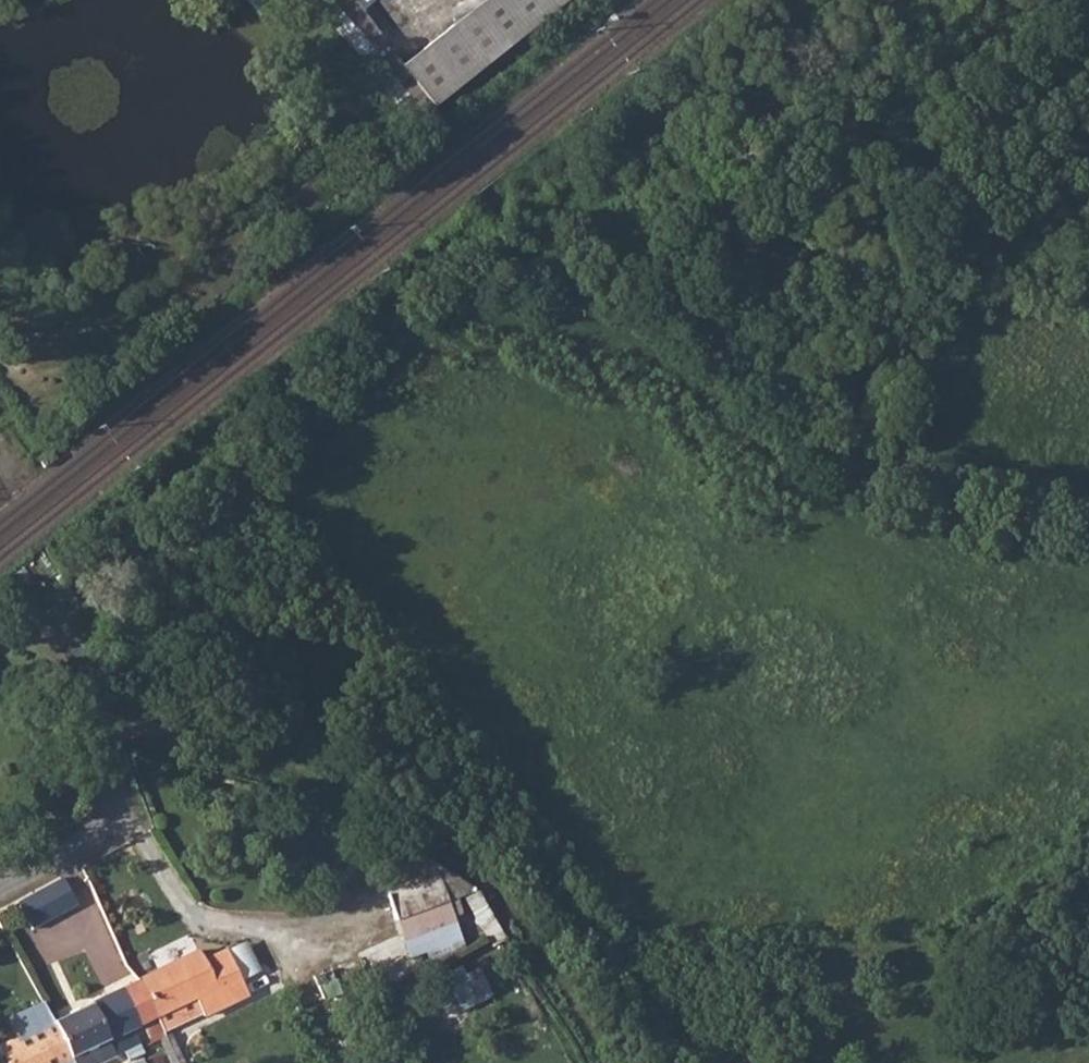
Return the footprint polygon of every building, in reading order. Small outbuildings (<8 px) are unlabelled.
[(424,113),(564,0),(483,0),(403,64),(356,0),(332,0),(424,113)] [(97,672),(91,681),(105,694),(109,688),(111,681),(97,672)] [(433,862),(382,880),(402,932),(402,934),(453,917),(449,902),(478,892),(433,862)] [(63,878),(17,902),(32,930),(77,905),(63,878)] [(255,940),(244,946),(256,969),(268,964),(255,940)] [(199,951),(139,978),(158,1016),(196,999),(205,1016),(248,995),(225,951),(203,961),(199,951)] [(484,965),(450,980),(464,1010),(497,995),(484,965)] [(54,1020),(75,1062),(102,1062),(116,1056),(110,1040),(134,1029),(151,1020),(158,1016),(139,978),(54,1020)] [(54,1020),(44,1002),(8,1019),(17,1038),(0,1046),(0,1048),(7,1062),(75,1062),(54,1020)] [(134,1029),(110,1040),(116,1056),(141,1045),(134,1029)]
